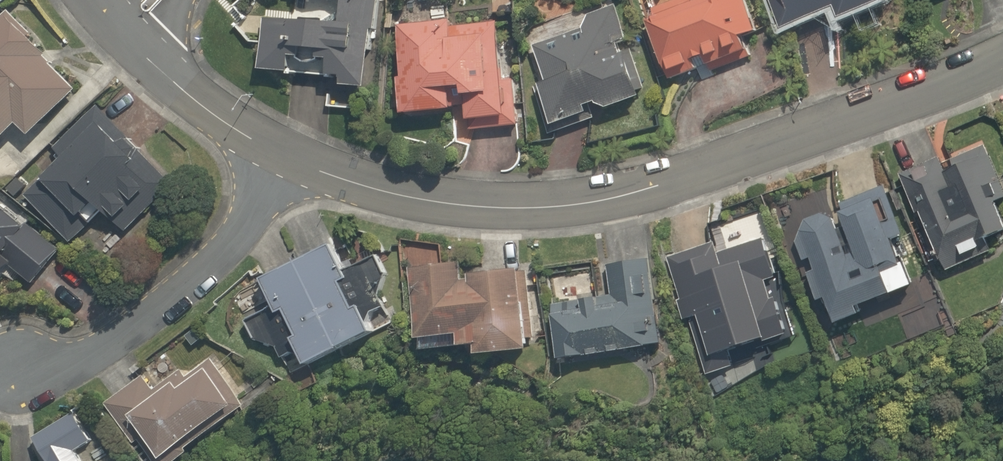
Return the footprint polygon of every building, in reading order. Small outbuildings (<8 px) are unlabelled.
[(26,0),(0,0),(0,7),(6,15),(26,0)] [(373,0),(279,0),(277,14),(262,12),(254,66),(362,81),(373,0)] [(613,0),(609,0),(524,26),(538,74),(530,76),(545,122),(642,92),(613,0)] [(636,12),(664,77),(745,43),(741,33),(754,27),(743,0),(663,0),(636,12)] [(779,21),(822,1),(828,14),(858,0),(769,0),(779,21)] [(80,92),(13,13),(0,29),(0,162),(28,129),(40,140),(80,92)] [(511,55),(496,56),(495,20),(449,21),(449,14),(392,16),(395,106),(442,105),(442,85),(455,85),(456,116),(491,116),(491,123),(512,123),(511,55)] [(179,190),(94,101),(50,143),(67,160),(27,199),(73,247),(93,228),(98,233),(113,219),(130,237),(179,190)] [(902,174),(922,224),(931,220),(954,278),(1002,258),(1002,190),(992,162),(955,176),(948,157),(902,174)] [(841,214),(796,231),(826,310),(839,305),(850,333),(938,299),(894,184),(838,206),(841,214)] [(8,269),(38,295),(71,255),(0,198),(0,279),(8,269)] [(719,247),(717,242),(667,260),(689,322),(703,317),(723,373),(804,344),(788,297),(776,301),(772,289),(787,283),(768,230),(719,247)] [(266,279),(277,306),(244,320),(254,345),(267,340),(279,368),(298,360),(307,382),(315,379),(391,346),(381,321),(392,316),(378,284),(389,279),(382,261),(359,270),(348,244),(266,279)] [(478,284),(473,261),(445,266),(441,244),(409,250),(431,361),(477,352),(478,358),(497,355),(500,369),(550,359),(533,273),(478,284)] [(669,364),(654,259),(605,266),(610,304),(558,312),(568,379),(669,364)] [(144,371),(109,398),(158,460),(205,460),(263,416),(221,361),(191,384),(180,370),(157,387),(144,371)] [(35,438),(51,460),(110,460),(75,410),(35,438)]
